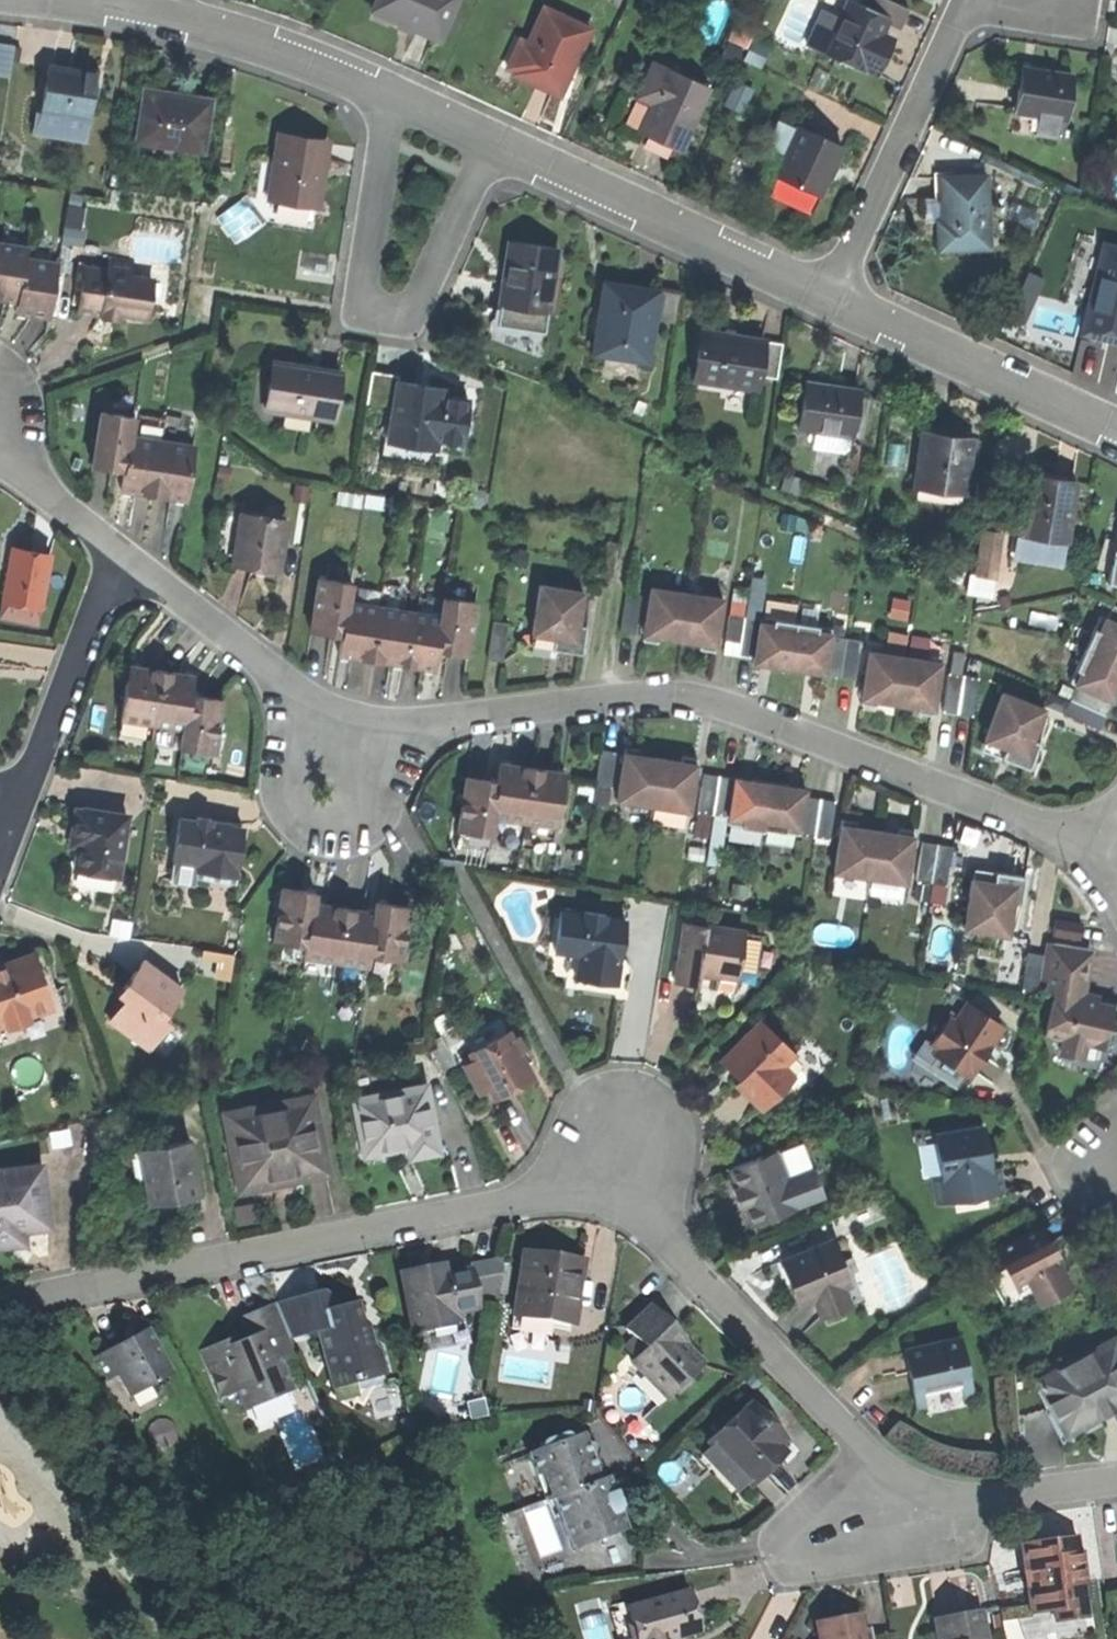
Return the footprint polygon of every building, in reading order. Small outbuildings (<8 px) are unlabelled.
[(369,14),(399,29),(400,26),(404,27),(409,30),(407,34),(435,48),(459,0),(376,0),(369,14)] [(818,54),(860,74),(871,52),(866,50),(872,35),(880,19),(843,1),(818,54)] [(529,88),(554,99),(587,29),(540,8),(524,43),(510,73),(507,78),(529,88)] [(726,44),(742,52),(751,33),(735,26),(726,44)] [(502,70),(510,73),(524,43),(516,39),(502,70)] [(751,42),(741,62),(757,70),(767,50),(751,42)] [(717,61),(731,69),(738,55),(724,48),(717,61)] [(654,145),(676,155),(705,92),(648,66),(637,89),(652,96),(647,107),(634,135),(654,145)] [(40,115),(87,122),(94,77),(69,73),(46,70),(40,115)] [(1012,117),(1062,124),(1069,81),(1018,74),(1015,94),(1012,117)] [(632,100),(647,107),(652,96),(637,89),(632,100)] [(135,141),(200,152),(208,104),(175,99),(143,93),(135,141)] [(84,146),(87,122),(40,115),(36,139),(84,146)] [(762,146),(780,155),(792,130),(773,121),(762,146)] [(769,177),(814,198),(823,179),(827,181),(830,175),(833,167),(829,165),(837,148),(793,127),(792,130),(780,155),(769,177)] [(269,203),(318,210),(327,146),(303,143),(279,139),(269,203)] [(962,251),(985,250),(982,179),(938,181),(940,227),(933,228),(934,252),(962,251)] [(213,201),(227,202),(228,186),(215,185),(213,201)] [(219,215),(238,239),(262,219),(243,196),(219,215)] [(19,302),(25,259),(26,248),(0,245),(0,299),(2,299),(19,302)] [(529,248),(506,245),(503,269),(506,269),(501,309),(548,315),(556,252),(529,248)] [(1095,245),(1089,280),(1098,281),(1105,247),(1095,245)] [(1116,340),(1116,249),(1105,247),(1098,281),(1089,280),(1078,333),(1098,337),(1116,340)] [(33,315),(51,317),(58,264),(25,259),(19,302),(17,313),(33,315)] [(85,268),(80,315),(101,318),(101,322),(105,323),(106,318),(112,319),(119,320),(118,324),(123,325),(124,320),(150,323),(152,301),(148,301),(150,278),(134,277),(135,264),(111,261),(110,271),(85,268)] [(629,292),(603,289),(592,358),(646,366),(657,297),(629,292)] [(546,330),(548,315),(501,309),(497,309),(495,324),(546,330)] [(732,341),(700,337),(694,386),(756,394),(758,381),(763,345),(732,341)] [(781,348),(763,345),(758,381),(776,383),(781,348)] [(304,372),(271,368),(264,415),(334,425),(341,378),(304,372)] [(830,389),(804,387),(800,433),(817,434),(852,437),(857,438),(860,392),(830,389)] [(419,391),(396,388),(389,444),(436,450),(436,445),(442,402),(443,394),(419,391)] [(466,405),(442,402),(436,445),(461,448),(466,405)] [(107,467),(126,469),(130,436),(133,415),(100,410),(93,465),(107,467)] [(912,489),(960,495),(966,439),(943,436),(918,433),(912,489)] [(850,452),(852,437),(817,434),(816,449),(850,452)] [(138,491),(155,494),(162,440),(130,436),(126,469),(123,490),(138,491)] [(172,496),(188,498),(195,445),(162,440),(155,494),(172,496)] [(435,456),(436,450),(389,444),(388,450),(435,456)] [(1047,481),(1025,479),(1023,506),(1022,515),(1009,514),(1007,536),(1010,536),(1019,537),(1019,541),(1063,545),(1069,483),(1047,481)] [(959,501),(960,495),(912,489),(911,496),(959,501)] [(1010,505),(1009,514),(1022,515),(1023,506),(1010,505)] [(255,568),(280,572),(287,522),(242,516),(236,566),(255,568)] [(979,526),(979,574),(1002,573),(1002,526),(979,526)] [(1008,563),(1017,564),(1019,541),(1019,537),(1010,536),(1008,563)] [(1062,568),(1063,545),(1019,541),(1017,564),(1062,568)] [(4,601),(42,606),(50,556),(28,552),(12,550),(4,601)] [(1108,567),(1116,568),(1116,559),(1109,558),(1108,567)] [(1108,567),(1105,588),(1116,589),(1116,568),(1108,567)] [(326,636),(343,638),(347,606),(350,585),(320,580),(312,634),(326,636)] [(577,628),(582,596),(539,590),(531,640),(552,643),(562,644),(560,655),(581,658),(584,639),(576,638),(577,628)] [(666,644),(679,645),(685,598),(649,593),(642,647),(658,649),(659,643),(666,644)] [(620,638),(635,640),(639,600),(624,598),(620,638)] [(698,655),(716,658),(723,602),(685,598),(679,645),(690,647),(699,648),(698,655)] [(452,655),(470,658),(478,604),(446,599),(443,620),(438,653),(452,655)] [(354,661),(371,663),(378,611),(347,606),(343,638),(340,659),(354,661)] [(1107,623),(1116,628),(1116,611),(1113,609),(1107,623)] [(386,665),(402,668),(410,615),(378,611),(371,663),(386,665)] [(436,672),(438,653),(443,620),(410,615),(402,668),(419,670),(436,672)] [(723,657),(738,659),(743,621),(728,619),(723,657)] [(1084,654),(1116,668),(1116,628),(1107,623),(1099,619),(1084,654)] [(738,659),(753,661),(759,623),(743,621),(738,659)] [(770,672),(788,674),(794,627),(759,623),(753,661),(752,669),(760,670),(761,665),(770,666),(770,672)] [(488,666),(503,667),(508,627),(493,625),(488,666)] [(815,678),(824,679),(830,641),(831,633),(794,627),(788,674),(807,677),(808,672),(816,673),(815,678)] [(586,629),(577,628),(576,638),(584,639),(586,629)] [(824,679),(840,681),(845,643),(830,641),(824,679)] [(555,654),(560,655),(562,644),(552,643),(550,654),(555,654)] [(840,681),(855,683),(861,645),(845,643),(840,681)] [(1112,705),(1115,697),(1113,696),(1115,693),(1116,688),(1116,668),(1084,654),(1069,686),(1076,689),(1112,705)] [(885,708),(897,709),(904,660),(867,655),(860,710),(875,712),(876,707),(885,708)] [(933,720),(940,665),(904,660),(897,709),(908,711),(917,712),(917,718),(933,720)] [(120,721),(155,726),(162,673),(145,670),(127,668),(120,721)] [(155,726),(185,730),(190,697),(193,677),(177,675),(162,673),(155,726)] [(943,718),(957,719),(962,679),(947,678),(943,718)] [(957,719),(973,721),(977,681),(962,679),(957,719)] [(1106,719),(1112,705),(1076,689),(1070,703),(1106,719)] [(208,699),(190,697),(185,730),(182,753),(213,757),(221,701),(208,699)] [(1043,713),(1001,697),(983,745),(1004,753),(1013,756),(1009,767),(1028,774),(1035,756),(1028,753),(1031,745),(1043,713)] [(1099,734),(1106,719),(1070,703),(1063,718),(1099,734)] [(1038,748),(1031,745),(1028,753),(1035,756),(1037,752),(1038,748)] [(616,807),(653,812),(659,763),(646,761),(639,760),(640,754),(623,752),(616,807)] [(1004,765),(1009,767),(1013,756),(1004,753),(1000,763),(1004,765)] [(595,794),(609,795),(613,756),(600,754),(595,794)] [(473,755),(471,772),(495,774),(496,757),(473,755)] [(672,765),(659,763),(653,812),(688,816),(695,763),(679,761),(679,766),(672,765)] [(500,764),(497,784),(492,819),(526,824),(534,769),(519,767),(500,764)] [(550,772),(534,769),(526,824),(557,829),(564,774),(550,772)] [(482,782),(466,779),(458,832),(490,836),(492,819),(497,784),(482,782)] [(697,818),(712,820),(718,781),(702,779),(697,818)] [(712,820),(727,822),(732,783),(718,781),(712,820)] [(727,822),(726,829),(762,834),(768,788),(751,785),(751,789),(742,788),(743,784),(732,783),(727,822)] [(787,790),(768,788),(762,834),(799,839),(804,802),(805,793),(796,791),(795,797),(786,795),(787,790)] [(819,804),(804,802),(799,839),(814,841),(819,804)] [(834,806),(819,804),(814,841),(829,843),(834,806)] [(128,816),(84,810),(83,814),(77,813),(76,823),(75,833),(81,834),(76,870),(115,875),(120,876),(128,816)] [(198,873),(238,878),(244,830),(224,827),(211,826),(212,819),(197,817),(196,823),(179,821),(173,864),(199,868),(198,873)] [(833,877),(869,882),(876,834),(863,833),(855,832),(856,826),(840,824),(833,877)] [(888,836),(876,834),(869,882),(906,887),(913,834),(897,832),(897,837),(888,836)] [(113,888),(115,875),(76,870),(81,834),(75,833),(68,882),(113,888)] [(915,884),(930,886),(936,848),(921,845),(915,884)] [(951,850),(936,848),(930,886),(946,888),(951,850)] [(237,884),(238,878),(198,873),(199,868),(173,864),(172,875),(237,884)] [(995,876),(993,887),(1001,887),(1002,877),(998,876),(995,876)] [(963,934),(1007,939),(1011,908),(1012,899),(1022,900),(1024,879),(1002,877),(1001,887),(993,887),(969,884),(963,934)] [(274,943),(283,945),(307,948),(313,908),(315,894),(295,891),(282,889),(274,943)] [(1021,909),(1022,900),(1012,899),(1011,908),(1021,909)] [(375,917),(368,960),(388,963),(401,965),(409,911),(393,909),(376,906),(375,917)] [(327,963),(337,965),(344,913),(329,910),(313,908),(307,948),(305,960),(327,963)] [(340,965),(367,969),(368,960),(375,917),(359,915),(344,913),(337,965),(340,965)] [(594,982),(617,985),(625,922),(563,914),(557,953),(581,956),(578,980),(594,982)] [(685,924),(677,983),(699,986),(699,979),(708,973),(711,973),(714,974),(719,983),(718,989),(739,992),(747,933),(685,924)] [(1052,939),(1079,941),(1080,927),(1054,924),(1052,939)] [(280,962),(304,966),(305,960),(307,948),(283,945),(280,962)] [(1085,950),(1052,945),(1044,994),(1049,995),(1042,1036),(1061,1039),(1059,1052),(1082,1056),(1085,1043),(1104,1046),(1107,1024),(1114,1019),(1110,1014),(1112,1005),(1090,1002),(1078,1000),(1085,950)] [(1018,992),(1035,995),(1040,955),(1024,953),(1018,992)] [(49,1004),(34,959),(0,971),(0,1021),(49,1004)] [(325,979),(327,963),(305,960),(304,966),(303,975),(325,979)] [(386,981),(388,963),(368,960),(367,969),(366,978),(386,981)] [(112,1023),(151,1051),(172,1021),(166,1016),(184,990),(145,962),(132,980),(125,990),(132,994),(112,1023)] [(365,986),(366,978),(367,969),(340,965),(338,982),(365,986)] [(936,1053),(973,1075),(986,1053),(1000,1028),(964,1007),(951,1029),(943,1024),(929,1049),(936,1053)] [(745,1095),(759,1109),(775,1092),(763,1080),(788,1055),(790,1053),(759,1023),(721,1062),(739,1079),(734,1084),(745,1095)] [(489,1091),(495,1101),(514,1090),(533,1080),(522,1059),(513,1042),(509,1035),(470,1056),(474,1063),(489,1091)] [(518,1039),(513,1042),(522,1059),(528,1056),(518,1039)] [(970,1081),(973,1075),(936,1053),(932,1059),(970,1081)] [(806,1073),(788,1055),(763,1080),(775,1092),(782,1098),(806,1073)] [(479,1096),(489,1091),(474,1063),(464,1069),(479,1096)] [(428,1088),(355,1102),(365,1155),(394,1150),(393,1145),(401,1144),(408,1143),(411,1157),(440,1152),(428,1088)] [(313,1097),(226,1115),(241,1191),(285,1183),(328,1174),(313,1097)] [(932,1178),(937,1203),(1005,1192),(1001,1168),(991,1169),(989,1154),(984,1127),(937,1135),(944,1176),(932,1178)] [(141,1151),(151,1204),(174,1200),(192,1197),(191,1190),(200,1188),(191,1141),(141,1151)] [(775,1153),(748,1163),(756,1170),(778,1161),(775,1153)] [(745,1207),(753,1226),(797,1209),(786,1182),(778,1161),(756,1170),(748,1163),(731,1170),(739,1189),(734,1190),(738,1201),(741,1209),(745,1207)] [(0,1171),(0,1248),(14,1246),(12,1233),(27,1232),(54,1228),(45,1165),(0,1171)] [(814,1171),(786,1182),(797,1209),(825,1199),(814,1171)] [(201,1195),(200,1188),(191,1190),(192,1197),(201,1195)] [(1037,1229),(999,1249),(1019,1287),(1031,1281),(1040,1298),(1070,1281),(1055,1253),(1051,1255),(1044,1243),(1037,1229)] [(29,1244),(27,1232),(12,1233),(14,1246),(22,1245),(29,1244)] [(833,1241),(788,1259),(796,1280),(791,1282),(796,1293),(800,1304),(816,1298),(823,1316),(849,1305),(842,1287),(833,1265),(842,1262),(833,1241)] [(1048,1241),(1044,1243),(1051,1255),(1055,1253),(1052,1247),(1048,1241)] [(559,1258),(529,1254),(521,1319),(558,1323),(578,1326),(582,1299),(576,1298),(578,1281),(584,1282),(587,1262),(559,1258)] [(783,1261),(791,1282),(796,1280),(788,1259),(783,1261)] [(478,1267),(485,1301),(498,1298),(504,1262),(478,1267)] [(851,1284),(842,1262),(833,1265),(842,1287),(851,1284)] [(430,1270),(423,1272),(425,1282),(445,1278),(442,1268),(430,1270)] [(401,1277),(414,1333),(463,1322),(461,1313),(476,1309),(472,1294),(475,1293),(471,1272),(445,1278),(425,1282),(423,1272),(401,1277)] [(1029,1304),(1040,1298),(1031,1281),(1019,1287),(1029,1304)] [(291,1341),(318,1334),(323,1332),(318,1314),(337,1309),(335,1302),(321,1293),(276,1306),(291,1341)] [(337,1309),(318,1314),(323,1332),(318,1334),(324,1355),(331,1353),(337,1376),(349,1372),(353,1386),(386,1376),(379,1353),(366,1344),(364,1337),(369,1330),(368,1324),(361,1321),(356,1304),(344,1307),(337,1309)] [(297,1355),(291,1341),(276,1306),(241,1321),(249,1340),(240,1344),(231,1348),(228,1341),(204,1351),(223,1399),(239,1392),(247,1411),(291,1392),(279,1363),(297,1355)] [(663,1382),(673,1393),(675,1392),(688,1380),(703,1366),(679,1341),(675,1336),(678,1334),(652,1306),(640,1318),(627,1329),(647,1351),(633,1364),(656,1388),(663,1382)] [(557,1337),(558,1323),(521,1319),(519,1333),(557,1337)] [(96,1360),(108,1381),(120,1374),(134,1398),(171,1376),(145,1331),(118,1347),(96,1360)] [(903,1349),(913,1392),(922,1390),(943,1386),(960,1381),(967,1380),(958,1337),(903,1349)] [(1038,1380),(1068,1434),(1101,1415),(1114,1408),(1116,1414),(1116,1340),(1115,1337),(1038,1380)] [(334,1391),(353,1386),(349,1372),(337,1376),(331,1353),(324,1355),(334,1391)] [(118,1407),(134,1398),(120,1374),(108,1381),(104,1383),(118,1407)] [(692,1385),(688,1380),(675,1392),(679,1396),(692,1385)] [(971,1395),(967,1380),(960,1381),(964,1397),(971,1395)] [(666,1400),(673,1393),(663,1382),(656,1388),(666,1400)] [(925,1406),(922,1390),(913,1392),(916,1408),(925,1406)] [(748,1485),(750,1487),(790,1449),(783,1441),(777,1447),(764,1433),(770,1427),(750,1406),(710,1445),(713,1448),(748,1485)] [(775,1433),(770,1427),(764,1433),(777,1447),(783,1441),(775,1433)] [(553,1498),(601,1481),(594,1461),(584,1434),(573,1438),(572,1434),(563,1432),(545,1438),(541,1449),(530,1453),(547,1501),(553,1498)] [(739,1493),(748,1485),(713,1448),(704,1456),(739,1493)] [(607,1479),(601,1481),(553,1498),(569,1541),(594,1532),(598,1542),(612,1537),(626,1531),(620,1513),(624,1512),(617,1493),(612,1494),(607,1479)] [(572,1551),(598,1542),(594,1532),(569,1541),(572,1551)] [(1057,1623),(1088,1618),(1082,1582),(1087,1581),(1083,1553),(1078,1554),(1075,1537),(1046,1541),(1021,1545),(1025,1571),(1035,1570),(1038,1587),(1028,1589),(1031,1609),(1054,1605),(1055,1612),(1057,1623)] [(1025,1571),(1028,1589),(1038,1587),(1035,1570),(1025,1571)] [(634,1638),(675,1638),(701,1632),(696,1614),(690,1593),(628,1610),(626,1611),(634,1638)] [(612,1615),(626,1611),(628,1610),(626,1602),(610,1607),(612,1615)] [(1032,1615),(1055,1612),(1054,1605),(1031,1609),(1032,1615)] [(934,1620),(938,1638),(985,1638),(979,1610),(952,1616),(934,1620)] [(861,1631),(858,1615),(839,1618),(818,1622),(821,1638),(862,1638),(861,1631)] [(861,1631),(862,1638),(872,1638),(870,1629),(861,1631)]
